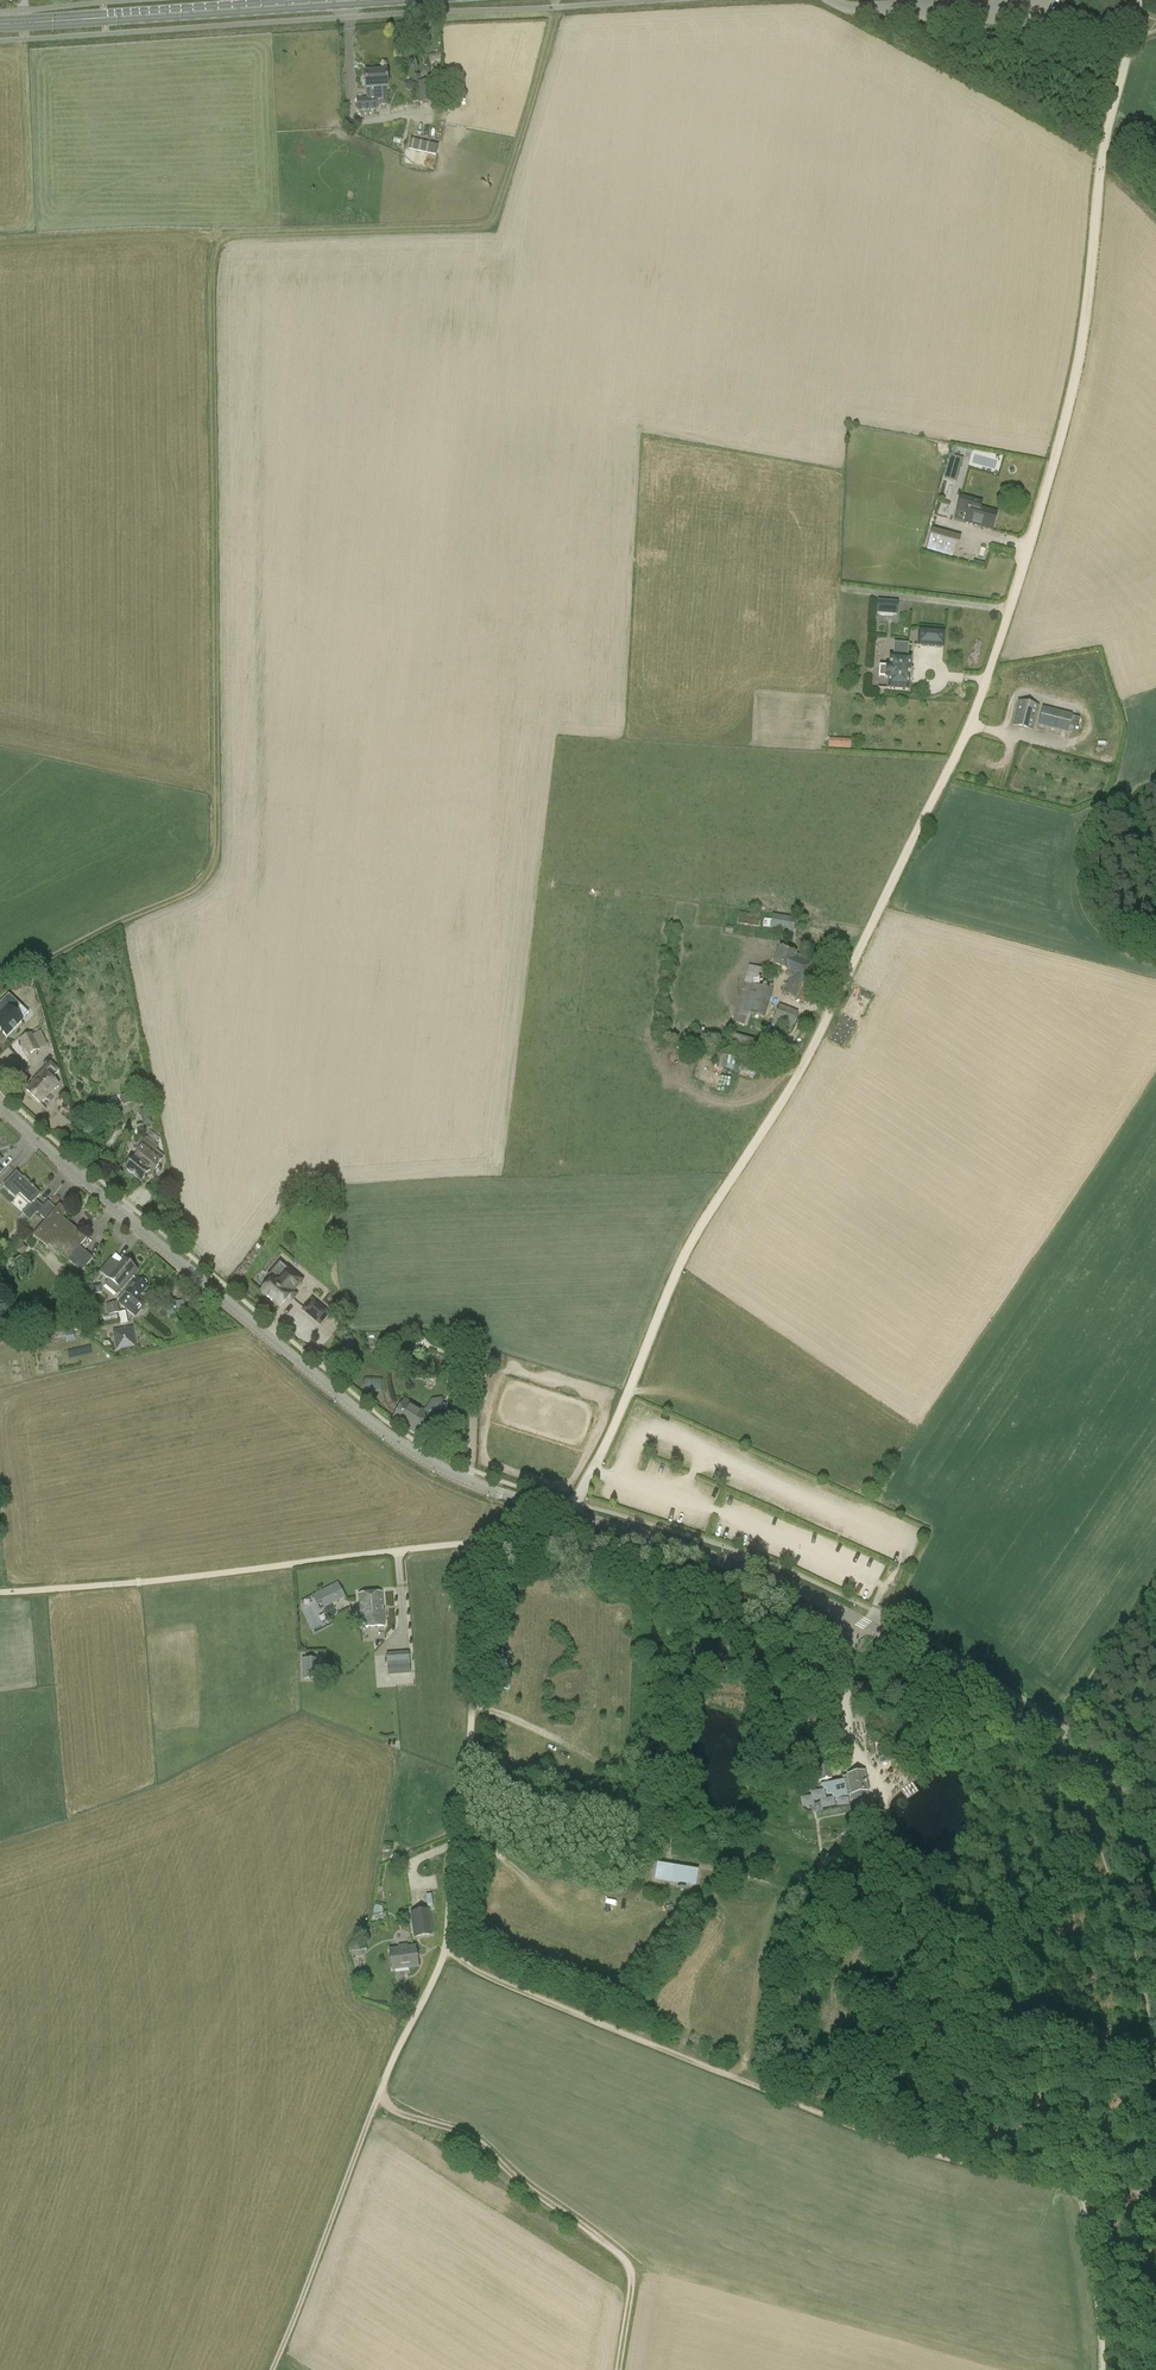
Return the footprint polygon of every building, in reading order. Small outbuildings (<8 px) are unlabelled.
[(388,105),(387,88),(386,71),(365,72),(366,98),(357,99),(357,111),(378,110),(377,106),(388,105)] [(431,82),(419,83),(420,104),(432,103),(431,82)] [(418,141),(415,151),(429,154),(431,144),(418,141)] [(950,456),(947,464),(960,467),(962,460),(950,456)] [(955,513),(967,516),(965,523),(992,531),(996,514),(980,509),(982,502),(960,496),(955,513)] [(961,538),(931,530),(925,551),(955,559),(961,538)] [(876,614),(897,616),(898,602),(877,601),(876,614)] [(942,648),(943,631),(917,630),(916,646),(942,648)] [(886,667),(885,678),(888,678),(887,689),(908,690),(909,680),(909,669),(910,658),(907,658),(908,644),(894,643),(893,657),(889,656),(888,667),(886,667)] [(1029,730),(1035,707),(1014,702),(1008,725),(1029,730)] [(1072,716),(1042,708),(1037,727),(1067,735),(1072,716)] [(829,740),(829,748),(850,749),(850,741),(829,740)] [(759,928),(761,916),(740,911),(737,923),(759,928)] [(796,919),(772,915),(771,920),(764,919),(763,928),(770,929),(770,930),(793,934),(796,919)] [(773,966),(788,972),(786,976),(789,978),(783,994),(796,999),(812,961),(780,948),(773,966)] [(757,985),(761,968),(749,965),(734,1023),(748,1026),(751,1014),(766,1018),(773,989),(757,985)] [(0,1004),(0,1031),(6,1037),(22,1021),(21,1020),(14,1014),(20,1008),(21,1007),(9,995),(0,1004)] [(772,1023),(790,1031),(797,1012),(779,1005),(772,1023)] [(696,1029),(693,1044),(714,1049),(717,1035),(704,1032),(704,1031),(696,1029)] [(32,1033),(19,1039),(28,1056),(40,1050),(32,1033)] [(753,1049),(754,1040),(733,1036),(731,1046),(753,1049)] [(722,1054),(719,1068),(736,1072),(739,1059),(722,1054)] [(58,1085),(52,1079),(61,1070),(52,1061),(33,1081),(34,1082),(26,1090),(40,1104),(58,1085)] [(142,1118),(149,1116),(147,1109),(140,1111),(142,1118)] [(134,1158),(125,1169),(140,1182),(147,1174),(150,1177),(159,1166),(158,1166),(165,1158),(155,1150),(157,1148),(148,1140),(145,1138),(137,1148),(140,1151),(134,1158)] [(37,1213),(43,1207),(35,1200),(40,1195),(16,1173),(3,1187),(15,1199),(19,1194),(31,1205),(22,1214),(30,1221),(37,1213)] [(48,1201),(43,1207),(37,1213),(46,1221),(33,1236),(47,1247),(49,1245),(67,1261),(86,1239),(62,1218),(67,1212),(59,1205),(56,1209),(48,1201)] [(86,1252),(75,1266),(81,1272),(93,1258),(86,1252)] [(108,1279),(109,1280),(104,1285),(117,1295),(137,1271),(125,1261),(120,1267),(119,1266),(108,1279)] [(272,1280),(260,1293),(279,1308),(285,1301),(289,1296),(294,1300),(298,1295),(293,1291),(303,1280),(288,1267),(287,1268),(284,1265),(279,1262),(267,1276),(272,1280)] [(142,1278),(139,1281),(137,1279),(118,1303),(135,1316),(146,1303),(140,1298),(148,1288),(145,1285),(147,1282),(142,1278)] [(311,1298),(302,1310),(319,1325),(329,1313),(311,1298)] [(112,1331),(116,1351),(136,1348),(133,1327),(112,1331)] [(378,1388),(378,1381),(367,1380),(367,1388),(378,1388)] [(442,1419),(443,1419),(443,1421),(444,1422),(436,1436),(448,1443),(458,1429),(453,1426),(455,1422),(459,1424),(464,1408),(447,1402),(446,1405),(442,1404),(442,1398),(431,1400),(424,1412),(404,1400),(392,1420),(417,1435),(429,1415),(431,1412),(442,1410),(445,1410),(442,1419)] [(316,1604),(320,1602),(323,1608),(345,1597),(338,1583),(312,1596),(316,1604)] [(384,1626),(381,1593),(359,1595),(361,1628),(384,1626)] [(625,1643),(613,1643),(613,1654),(624,1654),(625,1643)] [(388,1676),(411,1674),(409,1652),(386,1653),(388,1676)] [(317,1679),(316,1659),(302,1659),(302,1680),(317,1679)] [(614,1722),(613,1732),(623,1733),(624,1723),(614,1722)] [(897,1754),(879,1758),(880,1764),(899,1761),(897,1754)] [(816,1765),(809,1766),(812,1782),(819,1780),(820,1780),(824,1780),(825,1784),(820,1785),(821,1785),(822,1785),(822,1787),(823,1788),(825,1789),(828,1791),(829,1792),(831,1794),(833,1796),(834,1797),(836,1797),(838,1797),(840,1796),(841,1796),(843,1796),(845,1795),(846,1795),(847,1797),(847,1795),(851,1794),(852,1794),(855,1809),(870,1806),(867,1791),(868,1791),(864,1772),(848,1775),(848,1777),(844,1777),(844,1780),(828,1783),(827,1779),(831,1778),(828,1762),(816,1764),(816,1765)] [(698,1870),(657,1863),(654,1879),(695,1886),(698,1870)] [(431,1935),(429,1919),(427,1909),(411,1912),(415,1938),(431,1935)] [(349,1945),(351,1957),(361,1956),(359,1943),(349,1945)] [(415,1946),(389,1950),(392,1970),(418,1967),(415,1946)] [(843,1951),(846,1960),(858,1956),(854,1947),(843,1951)] [(562,1963),(563,1952),(555,1952),(554,1962),(562,1963)]
